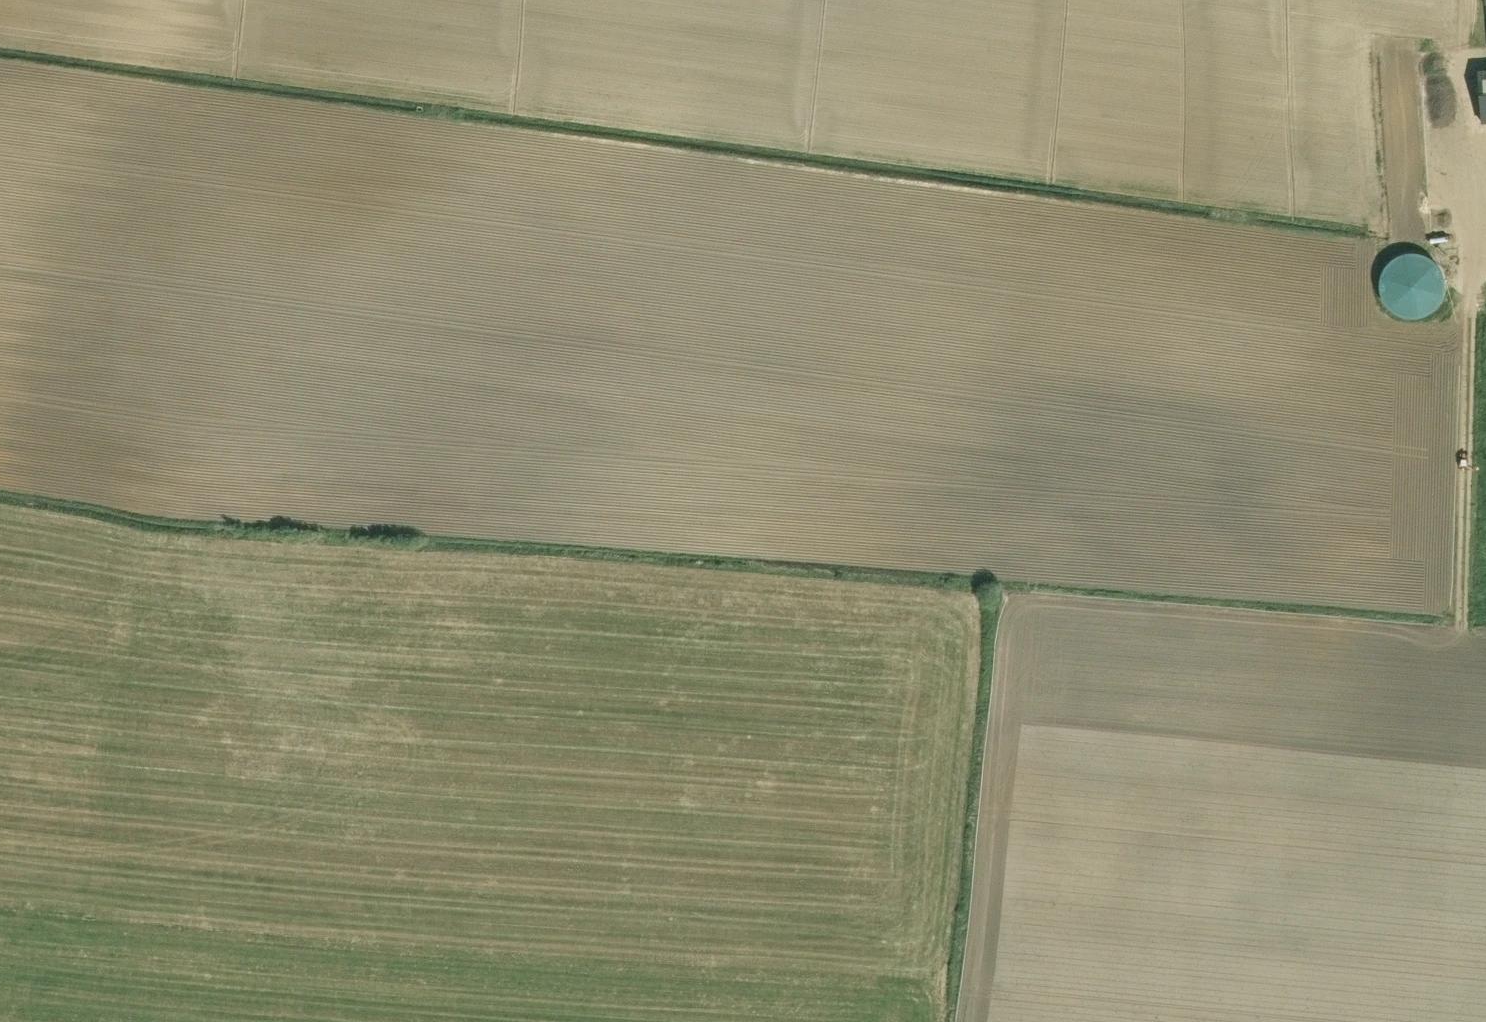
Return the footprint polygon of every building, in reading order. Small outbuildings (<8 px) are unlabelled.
[(1389,264),(1384,272),(1381,281),(1381,290),(1384,299),(1389,307),(1397,313),(1406,317),(1415,317),(1424,315),(1433,310),(1439,304),(1443,295),(1445,286),(1443,276),(1439,268),(1433,261),(1425,256),(1415,254),(1406,254),(1397,258),(1389,264)]
